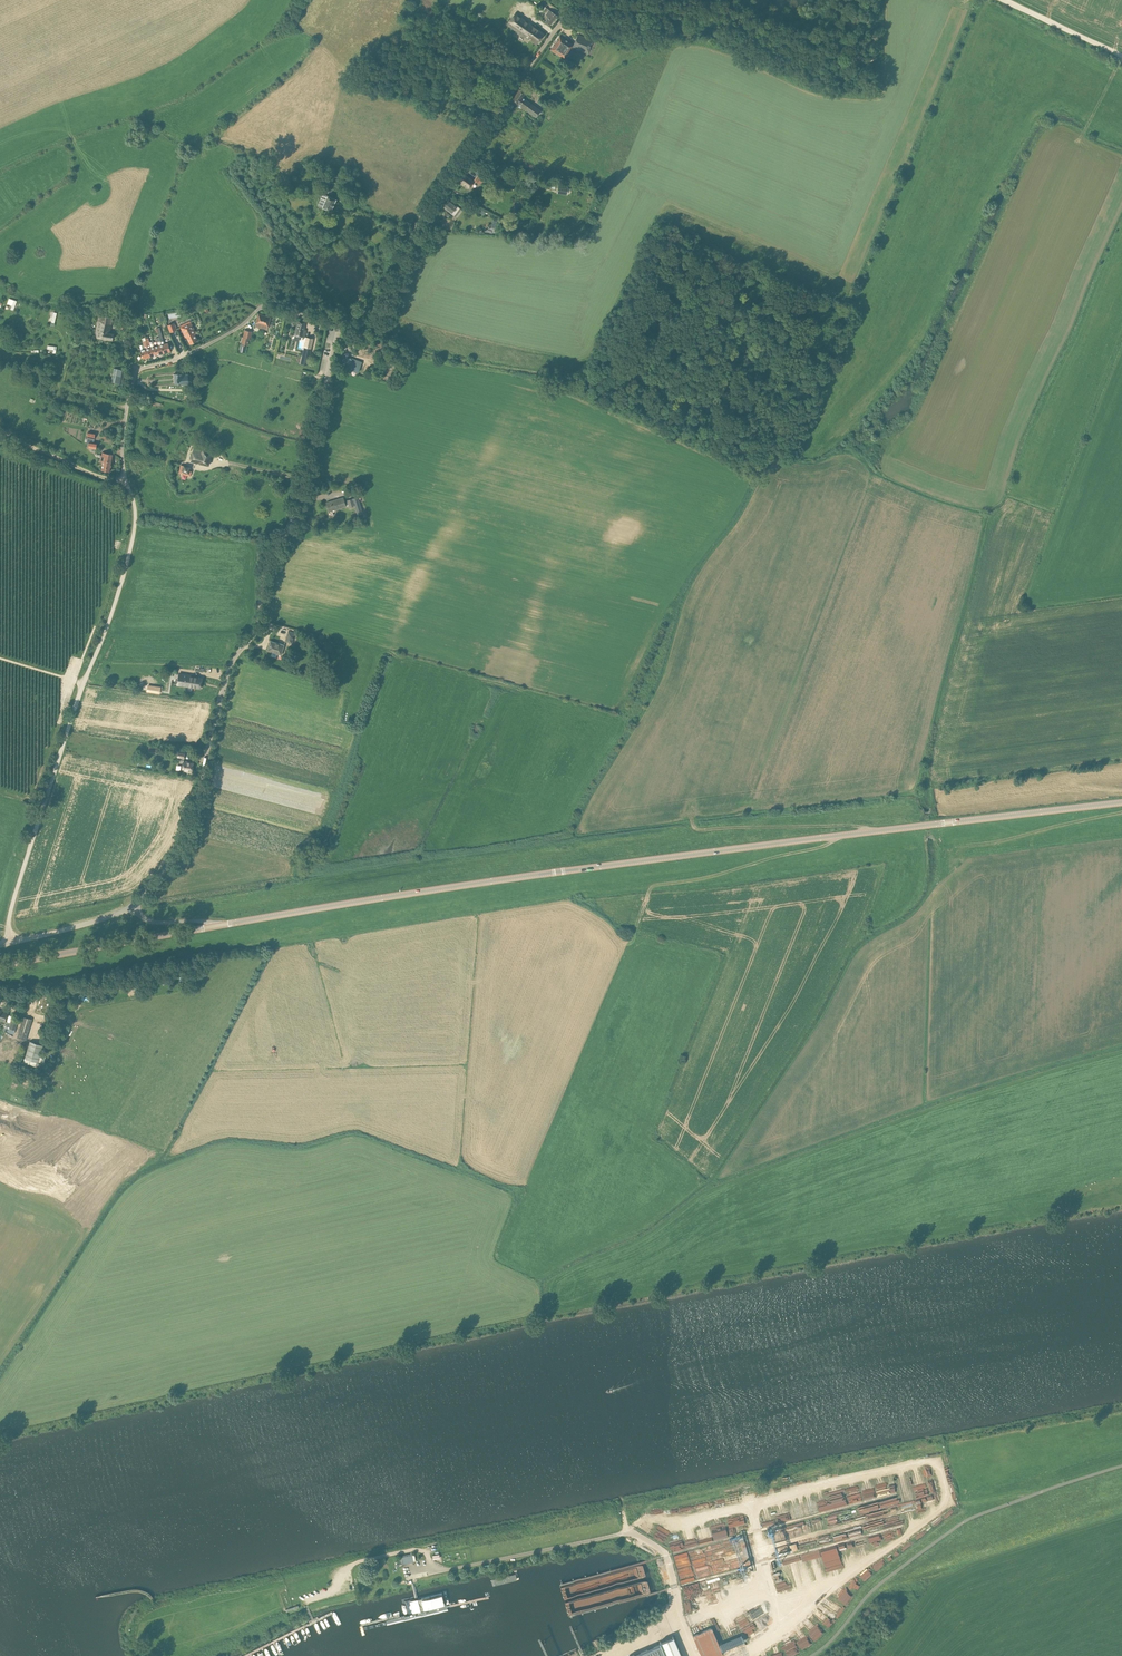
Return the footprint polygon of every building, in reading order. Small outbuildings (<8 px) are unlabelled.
[(545,21),(550,25),(557,15),(552,12),(545,7),(543,10),(547,12),(545,15),(548,17),(545,21)] [(528,38),(536,44),(544,34),(515,13),(507,24),(527,39),(528,38)] [(573,43),(571,46),(588,53),(593,40),(578,34),(573,44),(573,43)] [(572,44),(559,35),(550,50),(563,58),(572,44)] [(517,104),(536,117),(541,110),(522,97),(525,92),(520,88),(512,100),(517,104)] [(462,172),(457,180),(468,188),(473,180),(462,172)] [(474,180),(481,185),(484,180),(477,175),(474,180)] [(547,183),(546,193),(554,194),(556,185),(547,183)] [(321,190),(328,193),(330,188),(323,185),(321,190)] [(331,211),(334,212),(336,207),(333,206),(336,199),(322,193),(320,197),(321,197),(318,205),(322,207),(331,211)] [(448,200),(444,207),(452,213),(456,206),(448,200)] [(13,305),(11,309),(15,310),(18,300),(10,297),(8,303),(13,305)] [(95,336),(112,339),(113,333),(110,332),(113,314),(100,311),(95,336)] [(255,326),(267,330),(268,327),(271,316),(258,313),(255,323),(255,326)] [(122,316),(119,329),(125,331),(128,318),(122,316)] [(294,334),(305,337),(306,330),(304,329),(306,322),(298,320),(294,334)] [(167,325),(170,332),(177,330),(176,328),(177,327),(176,324),(175,324),(174,322),(167,325)] [(186,337),(190,344),(198,340),(195,334),(196,333),(191,322),(180,327),(185,337),(186,337)] [(159,337),(164,353),(171,351),(168,342),(165,343),(163,340),(160,327),(157,328),(159,337)] [(240,352),(244,353),(246,344),(248,345),(249,338),(251,338),(252,331),(244,329),(241,343),(242,343),(240,352)] [(148,337),(145,338),(150,356),(157,355),(154,346),(153,341),(149,342),(148,337)] [(154,346),(157,355),(164,353),(159,337),(156,338),(157,342),(160,342),(161,344),(154,346)] [(306,337),(304,347),(312,348),(314,338),(306,337)] [(145,338),(142,338),(143,341),(144,344),(140,345),(143,358),(150,356),(145,338)] [(307,364),(309,357),(303,355),(301,363),(307,364)] [(340,365),(351,369),(352,368),(366,373),(370,363),(358,358),(357,360),(344,355),(340,365)] [(114,368),(111,381),(123,383),(125,370),(114,368)] [(178,383),(178,384),(189,383),(192,379),(192,375),(188,372),(178,373),(178,374),(174,374),(175,383),(178,383)] [(88,447),(96,449),(97,443),(93,443),(94,439),(95,434),(88,432),(87,437),(88,437),(87,443),(87,444),(89,444),(88,447)] [(191,461),(208,465),(209,465),(212,452),(212,451),(202,449),(201,450),(194,448),(191,461)] [(113,454),(105,453),(102,469),(110,471),(113,454)] [(178,473),(190,476),(192,471),(190,471),(190,467),(183,465),(181,465),(178,473)] [(358,515),(363,513),(358,496),(351,499),(347,500),(344,501),(343,497),(326,502),(329,511),(346,506),(346,505),(349,505),(349,507),(355,505),(358,515)] [(288,630),(285,641),(292,643),(295,633),(288,630)] [(284,645),(270,640),(267,650),(281,655),(284,645)] [(177,684),(200,688),(202,678),(195,676),(179,673),(177,684)] [(151,685),(150,692),(164,694),(165,687),(151,685)] [(194,762),(184,761),(182,770),(192,771),(194,762)] [(5,1021),(8,1012),(0,1010),(0,1020),(5,1021)] [(32,1019),(23,1016),(17,1037),(26,1040),(32,1019)] [(4,1030),(8,1031),(9,1028),(15,1030),(18,1021),(11,1018),(10,1022),(6,1021),(4,1030)] [(24,1061),(36,1065),(37,1062),(38,1062),(44,1064),(47,1052),(42,1051),(43,1045),(30,1041),(25,1058),(24,1061)] [(872,1459),(874,1468),(887,1464),(885,1456),(872,1459)] [(857,1463),(859,1467),(861,1467),(862,1470),(866,1469),(865,1466),(870,1464),(868,1459),(857,1463)] [(794,1474),(777,1478),(779,1486),(791,1484),(791,1482),(796,1481),(794,1474)] [(926,1478),(913,1482),(917,1498),(931,1494),(926,1478)] [(728,1492),(743,1489),(742,1484),(727,1487),(728,1492)] [(879,1493),(862,1495),(861,1487),(846,1489),(830,1492),(832,1501),(857,1497),(858,1500),(880,1496),(879,1493)] [(656,1502),(639,1507),(640,1511),(658,1506),(656,1502)] [(732,1518),(735,1526),(748,1522),(746,1514),(732,1518)] [(762,1522),(763,1527),(777,1522),(776,1518),(762,1522)] [(720,1538),(730,1536),(729,1528),(718,1530),(720,1538)] [(785,1562),(779,1562),(783,1576),(783,1578),(781,1571),(775,1573),(777,1578),(777,1582),(783,1580),(784,1576),(785,1579),(794,1576),(795,1582),(808,1578),(809,1567),(808,1566),(808,1565),(805,1556),(795,1559),(785,1562)] [(489,1578),(491,1587),(518,1581),(516,1572),(489,1578)] [(416,1598),(400,1602),(403,1616),(447,1605),(444,1591),(416,1598)] [(759,1617),(768,1612),(765,1607),(757,1611),(759,1617)] [(721,1649),(712,1627),(693,1635),(701,1655),(719,1655),(723,1654),(721,1649)] [(798,1642),(803,1650),(815,1642),(810,1634),(798,1642)] [(673,1636),(660,1642),(660,1643),(630,1655),(681,1655),(673,1636)]
